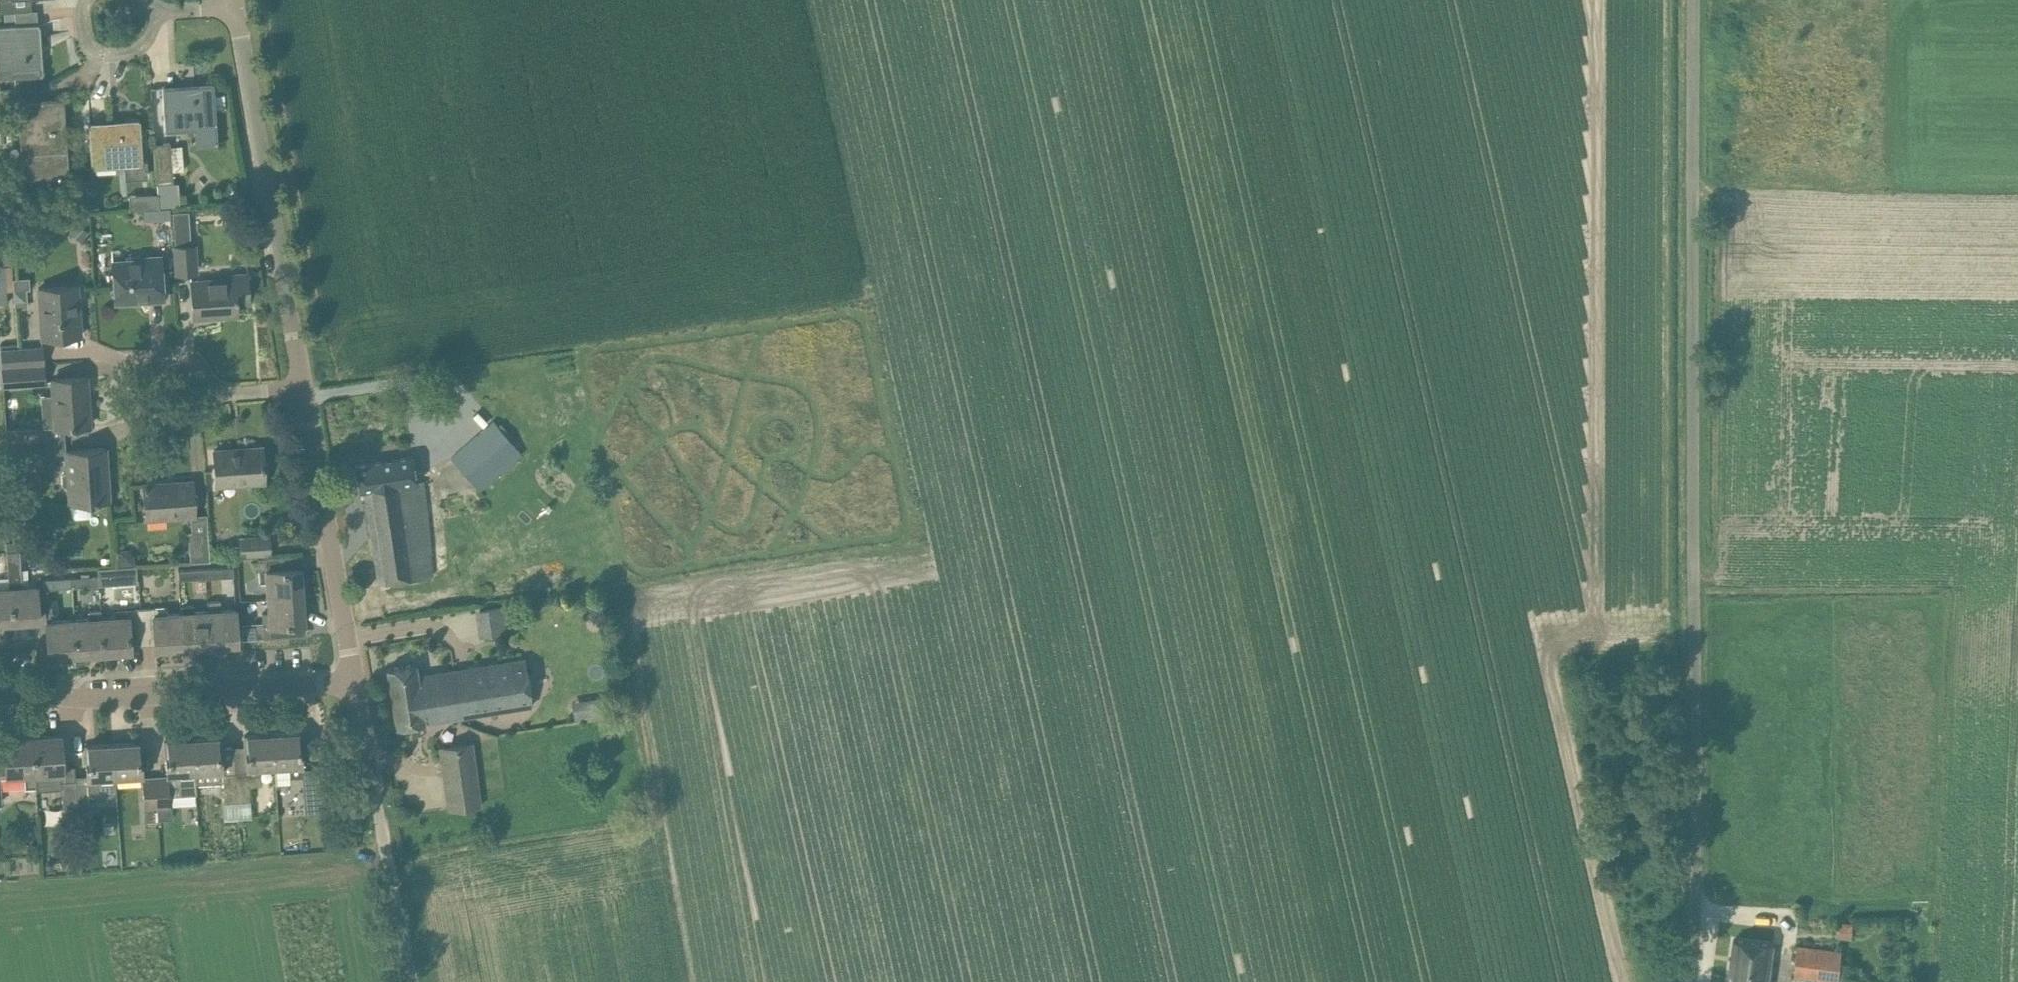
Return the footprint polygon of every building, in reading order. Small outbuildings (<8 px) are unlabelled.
[(6,11),(29,9),(29,8),(28,0),(0,0),(0,12),(6,11)] [(22,75),(40,74),(38,55),(34,53),(32,22),(0,24),(0,77),(22,75)] [(218,141),(215,95),(214,84),(195,85),(193,90),(163,92),(165,127),(197,125),(199,143),(218,141)] [(24,177),(47,176),(67,175),(65,147),(63,147),(62,131),(57,128),(55,98),(42,99),(19,100),(24,177)] [(119,128),(88,129),(91,166),(125,164),(125,176),(147,175),(146,159),(142,159),(140,122),(121,123),(119,128)] [(155,143),(158,183),(174,182),(171,142),(155,143)] [(174,182),(158,183),(159,192),(160,207),(170,206),(181,205),(180,193),(175,194),(174,182)] [(159,192),(129,194),(130,209),(144,208),(160,207),(159,192)] [(94,194),(85,195),(86,209),(99,208),(99,199),(94,194)] [(171,219),(170,206),(160,207),(144,208),(145,220),(171,219)] [(78,222),(70,232),(81,242),(89,232),(78,222)] [(177,273),(191,272),(190,260),(196,260),(195,244),(175,245),(177,273)] [(5,253),(4,253),(5,265),(13,265),(12,252),(5,253)] [(164,298),(163,278),(161,255),(143,256),(143,259),(112,261),(115,301),(137,300),(137,296),(146,295),(146,299),(164,298)] [(0,277),(0,291),(7,290),(14,289),(14,288),(13,265),(5,265),(6,277),(0,277)] [(250,301),(248,271),(235,272),(236,278),(234,278),(235,280),(217,282),(217,279),(191,281),(193,316),(209,315),(208,313),(216,312),(216,315),(238,313),(237,301),(250,301)] [(43,338),(61,336),(81,335),(77,284),(39,288),(43,338)] [(14,289),(15,306),(27,306),(26,288),(14,288),(14,289)] [(2,366),(42,363),(41,347),(1,350),(2,366)] [(42,363),(2,366),(3,385),(44,383),(42,363)] [(42,426),(40,426),(40,440),(65,438),(65,426),(70,425),(90,424),(89,404),(85,404),(84,394),(88,394),(87,376),(67,377),(51,379),(52,393),(55,425),(42,426)] [(473,438),(452,456),(480,490),(524,453),(496,419),(473,438)] [(27,427),(6,428),(7,442),(7,443),(9,443),(28,441),(27,427)] [(28,441),(9,443),(10,458),(41,455),(40,440),(28,441)] [(214,449),(215,469),(216,481),(262,477),(262,481),(265,481),(262,445),(244,447),(245,451),(217,453),(216,449),(214,449)] [(64,470),(62,473),(62,483),(65,485),(68,484),(69,501),(89,500),(109,499),(106,447),(86,448),(66,449),(66,453),(67,470),(64,470)] [(407,456),(355,464),(359,491),(364,490),(378,582),(433,575),(424,480),(417,481),(413,455),(407,456)] [(144,484),(146,504),(146,516),(194,512),(192,480),(174,481),(174,484),(147,486),(147,483),(144,484)] [(191,519),(194,562),(210,561),(207,517),(191,519)] [(240,538),(241,555),(270,553),(268,536),(240,538)] [(22,540),(7,541),(9,577),(8,577),(9,585),(11,621),(39,619),(37,585),(22,586),(20,550),(22,550),(22,540)] [(268,597),(302,595),(300,567),(288,568),(287,556),(258,558),(260,582),(267,582),(268,597)] [(98,568),(98,576),(99,576),(99,585),(138,582),(136,565),(98,568)] [(234,566),(205,568),(206,578),(235,576),(234,566)] [(179,570),(179,579),(206,578),(205,568),(179,570)] [(71,577),(44,579),(44,588),(72,586),(71,577)] [(11,621),(9,585),(0,586),(0,622),(11,621)] [(304,622),(302,595),(268,597),(269,612),(262,612),(264,637),(293,635),(292,623),(304,622)] [(210,645),(238,643),(236,609),(222,610),(221,600),(208,601),(208,610),(210,645)] [(183,646),(210,645),(208,610),(195,611),(195,604),(181,605),(182,612),(181,612),(183,646)] [(509,631),(504,604),(476,608),(480,635),(509,631)] [(155,648),(183,646),(181,612),(169,613),(168,606),(140,608),(142,637),(154,636),(155,648)] [(130,638),(142,637),(140,608),(115,610),(116,616),(103,617),(103,609),(101,609),(103,651),(131,650),(130,638)] [(76,653),(103,651),(101,609),(91,610),(91,618),(74,619),(76,653)] [(47,627),(48,655),(76,653),(74,619),(46,621),(47,627)] [(525,658),(453,669),(461,716),(532,705),(525,658)] [(396,726),(415,723),(461,716),(453,669),(417,675),(415,663),(406,665),(387,668),(396,726)] [(604,695),(592,697),(595,717),(607,715),(604,695)] [(300,731),(273,733),(275,765),(274,765),(275,783),(290,782),(289,777),(302,776),(303,796),(304,796),(317,795),(315,767),(303,768),(302,763),(301,745),(299,745),(298,733),(300,733),(300,731)] [(273,733),(244,735),(244,737),(246,737),(247,749),(245,749),(246,767),(248,767),(249,773),(250,783),(260,782),(258,766),(275,765),(273,733)] [(60,734),(32,736),(35,783),(46,782),(45,773),(63,771),(60,734)] [(167,776),(156,777),(158,806),(170,805),(170,794),(196,793),(195,783),(195,772),(193,737),(193,735),(193,734),(177,734),(177,736),(177,738),(165,739),(165,741),(168,741),(168,753),(166,753),(167,771),(167,773),(167,776)] [(0,752),(0,775),(7,775),(24,774),(25,784),(35,783),(32,736),(4,738),(5,751),(0,752)] [(195,783),(223,781),(222,770),(223,770),(223,769),(222,750),(220,750),(219,738),(221,738),(221,736),(193,737),(195,772),(195,783)] [(113,743),(115,775),(143,774),(142,755),(139,755),(139,743),(141,743),(141,741),(113,743)] [(440,746),(448,809),(480,806),(472,741),(440,746)] [(75,775),(75,780),(75,783),(76,783),(89,782),(89,788),(116,787),(115,775),(113,743),(85,745),(85,747),(87,747),(88,759),(86,759),(87,774),(75,775)] [(223,770),(222,770),(223,781),(224,803),(237,802),(236,774),(235,768),(223,769),(223,770)] [(249,773),(236,774),(237,802),(251,801),(250,783),(249,773)] [(142,778),(143,807),(158,806),(156,777),(142,778)] [(75,780),(62,781),(63,807),(77,806),(76,783),(75,783),(75,780)] [(89,782),(76,783),(77,806),(78,812),(91,811),(89,788),(89,782)] [(1838,923),(1837,935),(1851,937),(1852,924),(1838,923)] [(1728,981),(1769,981),(1770,972),(1773,944),(1734,939),(1728,981)] [(1830,981),(1837,981),(1840,981),(1844,950),(1798,945),(1794,976),(1830,981)]
